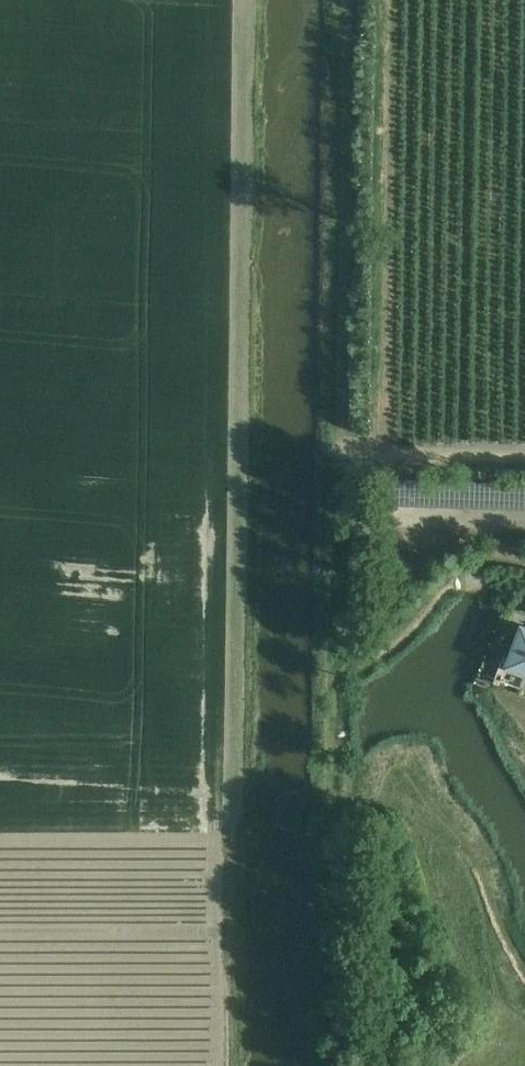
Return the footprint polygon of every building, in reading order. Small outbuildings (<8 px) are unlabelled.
[(520,624),(504,667),(524,675),(524,626),(520,624)]
